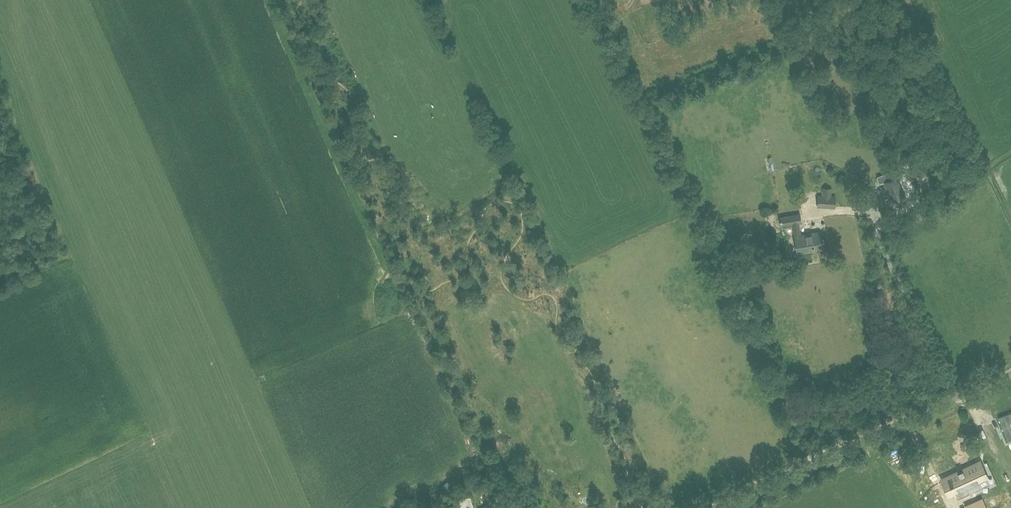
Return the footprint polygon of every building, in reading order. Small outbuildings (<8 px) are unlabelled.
[(912,102),(907,104),(912,120),(918,118),(912,102)] [(894,206),(906,201),(897,177),(885,182),(894,206)] [(832,196),(832,192),(832,188),(823,187),(822,195),(818,195),(817,207),(836,208),(836,196),(832,196)] [(801,235),(799,223),(801,222),(800,213),(780,217),(781,226),(793,224),(795,236),(794,236),(797,254),(824,249),(821,231),(801,235)] [(962,464),(974,458),(970,451),(958,456),(962,464)] [(935,482),(944,504),(992,483),(983,462),(935,482)] [(491,499),(485,484),(476,487),(478,494),(480,494),(482,502),(491,499)]
